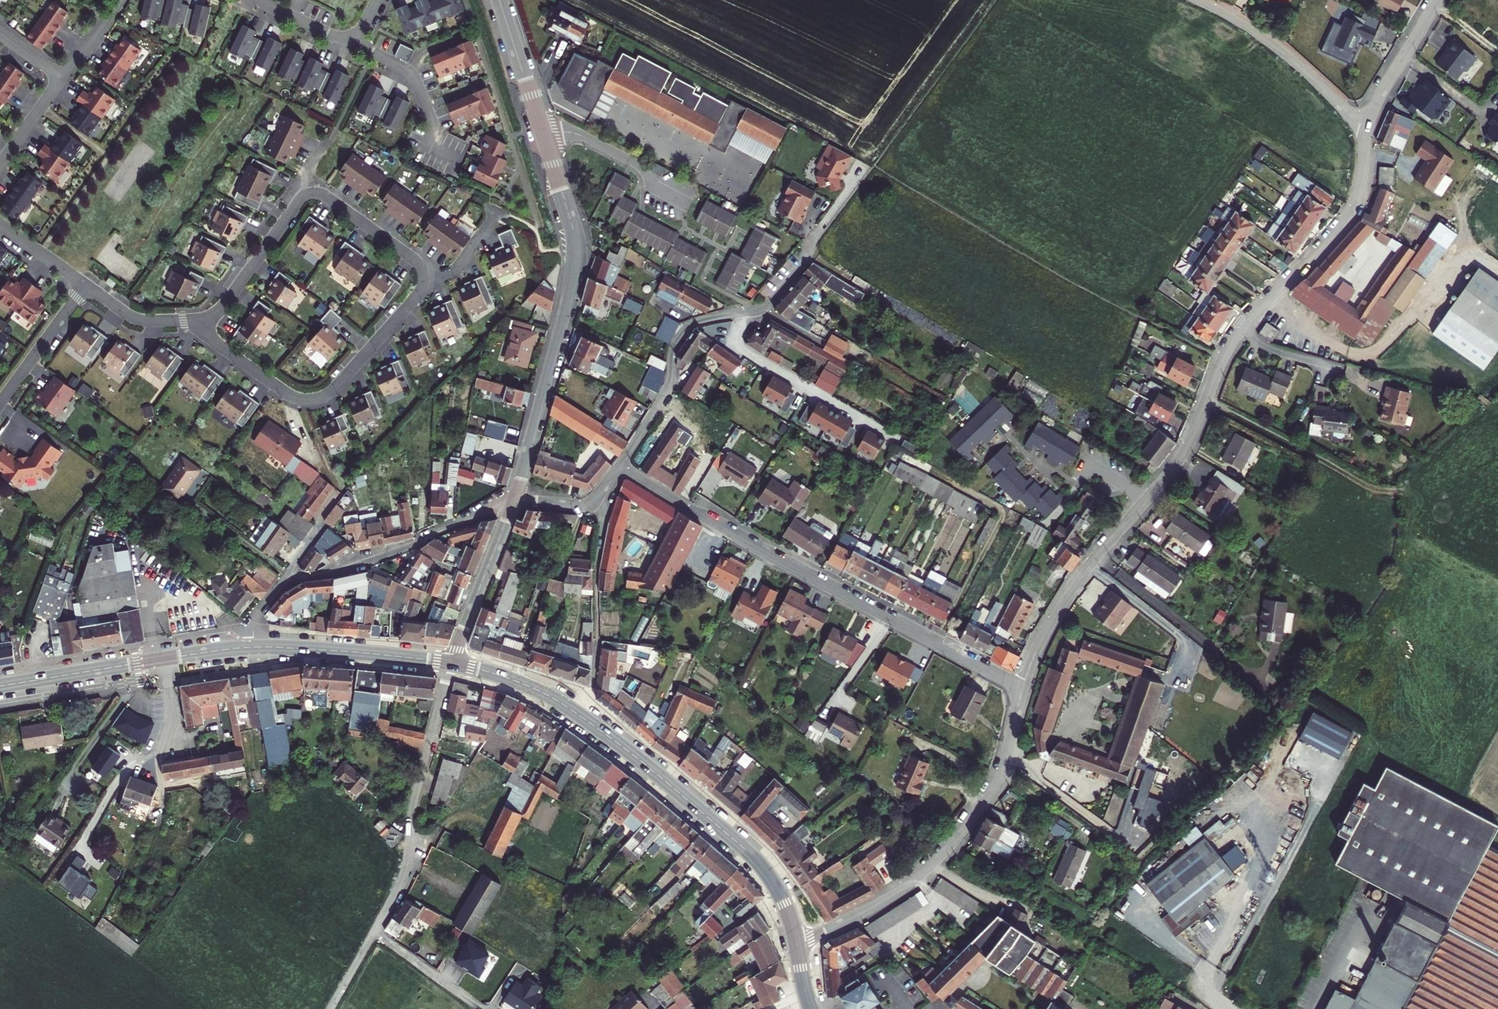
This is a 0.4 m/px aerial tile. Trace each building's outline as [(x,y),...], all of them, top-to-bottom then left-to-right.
[(23,34),(39,46),(43,40),(55,48),(63,36),(72,23),(61,15),(65,9),(52,0),(47,0),(23,34)] [(165,0),(147,0),(143,20),(157,23),(158,18),(164,19),(168,1),(165,0)] [(164,25),(177,28),(178,24),(186,26),(190,9),(191,6),(184,4),(185,0),(170,0),(164,25)] [(431,2),(431,0),(421,0),(415,3),(417,7),(411,10),(409,5),(396,11),(407,37),(419,32),(417,29),(427,25),(428,28),(438,23),(438,21),(454,14),(455,17),(466,12),(461,0),(436,0),(431,2)] [(1398,11),(1404,0),(1378,0),(1398,11)] [(544,21),(558,29),(568,11),(553,4),(544,21)] [(197,11),(190,9),(186,28),(193,29),(191,35),(205,38),(212,8),(198,5),(197,11)] [(569,12),(568,11),(558,29),(573,37),(583,19),(569,12)] [(1356,54),(1352,53),(1357,42),(1361,44),(1365,36),(1373,40),(1378,28),(1366,23),(1369,18),(1354,12),(1352,17),(1347,15),(1343,24),(1335,20),(1321,51),(1351,65),(1356,54)] [(259,29),(246,23),(233,50),(246,56),(248,52),(260,57),(257,62),(272,69),(285,41),(273,35),(270,42),(256,35),(259,29)] [(105,62),(97,74),(113,85),(139,49),(123,37),(114,49),(112,47),(108,54),(103,60),(105,62)] [(1462,71),(1472,58),(1448,40),(1441,49),(1444,51),(1440,56),(1439,55),(1432,65),(1451,79),(1457,71),(1458,71),(1462,71)] [(480,63),(472,42),(433,57),(441,78),(480,63)] [(303,78),(312,61),(306,58),(308,52),(295,46),(282,73),(294,79),(296,75),(303,78)] [(410,65),(416,53),(401,46),(395,58),(410,65)] [(572,100),(594,60),(568,46),(550,80),(553,88),(565,95),(566,92),(570,94),(567,100),(584,109),(585,107),(572,100)] [(612,65),(658,89),(668,69),(636,52),(634,57),(620,50),(612,65)] [(327,62),(314,56),(312,61),(303,78),(301,83),(314,89),(316,84),(328,90),(325,95),(340,102),(353,74),(341,68),(338,74),(324,68),(327,62)] [(612,65),(596,56),(594,60),(572,100),(585,107),(589,110),(601,87),(614,94),(719,151),(733,127),(771,147),(782,126),(728,96),(725,102),(715,120),(678,100),(658,89),(612,65)] [(0,65),(0,102),(10,109),(19,97),(28,84),(16,76),(20,70),(4,59),(0,65)] [(715,120),(725,102),(700,89),(698,93),(690,89),(693,85),(673,74),(665,89),(679,97),(678,100),(715,120)] [(1400,96),(1395,102),(1407,110),(1411,105),(1426,116),(1429,116),(1443,97),(1436,92),(1437,90),(1418,77),(1412,86),(1413,87),(1410,91),(1408,90),(1403,98),(1400,96)] [(82,90),(75,99),(80,102),(98,115),(101,117),(114,98),(97,86),(90,95),(82,90)] [(384,92),(372,86),(359,113),(371,119),(373,115),(385,121),(383,126),(397,133),(411,105),(399,99),(396,105),(381,98),(384,92)] [(589,110),(602,117),(614,94),(601,87),(589,110)] [(495,112),(487,90),(446,105),(454,127),(495,112)] [(77,109),(69,121),(85,133),(98,115),(80,102),(75,108),(77,109)] [(1374,140),(1398,151),(1401,145),(1408,129),(1411,122),(1410,122),(1404,119),(1387,111),(1374,140)] [(1497,120),(1494,117),(1488,125),(1492,128),(1487,133),(1484,134),(1485,141),(1488,141),(1496,147),(1497,145),(1497,146),(1497,120)] [(287,118),(269,155),(289,165),(293,158),(295,159),(297,154),(299,155),(306,141),(304,140),(306,136),(304,135),(307,127),(287,118)] [(52,140),(48,146),(66,160),(79,141),(63,129),(54,141),(52,140)] [(482,148),(488,153),(481,164),(475,178),(495,188),(506,161),(500,158),(506,145),(486,137),(482,148)] [(1411,178),(1430,191),(1441,174),(1451,160),(1422,140),(1413,153),(1424,160),(1411,178)] [(45,158),(38,167),(56,180),(69,161),(66,160),(48,146),(43,143),(37,152),(45,158)] [(852,157),(825,143),(812,166),(817,169),(814,175),(817,185),(825,183),(828,190),(838,187),(834,177),(836,173),(837,173),(838,173),(840,169),(845,171),(852,157)] [(355,155),(342,173),(348,178),(347,180),(351,182),(350,184),(363,194),(364,192),(368,195),(369,193),(376,198),(388,180),(355,155)] [(236,199),(259,210),(263,203),(261,201),(273,177),(275,178),(279,170),(255,159),(236,199)] [(662,170),(652,165),(650,169),(656,173),(659,175),(662,170)] [(1378,168),(1378,175),(1392,177),(1392,169),(1378,168)] [(1294,179),(1329,202),(1335,194),(1300,170),(1294,179)] [(0,207),(0,208),(14,218),(41,181),(26,171),(17,183),(16,182),(6,194),(8,196),(0,207)] [(627,182),(612,173),(601,192),(617,201),(608,217),(621,224),(618,230),(663,254),(661,258),(692,275),(703,255),(672,238),(674,235),(630,210),(633,204),(620,197),(627,182)] [(1441,174),(1430,191),(1436,195),(1447,178),(1441,174)] [(1377,183),(1391,184),(1392,177),(1378,175),(1377,183)] [(812,193),(790,180),(782,193),(784,194),(774,211),(796,224),(802,213),(799,211),(802,205),(804,206),(806,206),(812,194),(812,193)] [(396,185),(383,203),(390,208),(388,209),(392,212),(391,214),(404,223),(405,222),(409,224),(410,223),(417,227),(430,210),(396,185)] [(1361,211),(1358,220),(1371,227),(1376,230),(1382,218),(1380,218),(1388,189),(1375,185),(1367,213),(1361,211)] [(1321,217),(1330,205),(1304,188),(1299,195),(1296,193),(1293,198),(1321,217)] [(1313,228),(1321,217),(1293,198),(1290,203),(1292,204),(1288,211),(1313,228)] [(1248,234),(1256,221),(1224,199),(1215,212),(1229,221),(1248,234)] [(221,219),(218,226),(239,236),(247,219),(250,220),(253,213),(229,201),(226,208),(224,207),(219,218),(221,219)] [(732,218),(703,201),(691,221),(721,238),(732,218)] [(1305,240),(1313,228),(1288,211),(1280,222),(1305,240)] [(437,215),(424,233),(431,237),(429,239),(433,242),(432,244),(445,253),(446,251),(450,254),(451,252),(458,257),(471,240),(437,215)] [(307,217),(298,230),(304,235),(296,245),(304,251),(304,250),(318,260),(333,240),(319,230),(321,227),(307,217)] [(1349,230),(1360,239),(1371,227),(1358,220),(1349,230)] [(1410,255),(1403,265),(1424,279),(1456,234),(1435,220),(1413,250),(1412,253),(1414,254),(1413,257),(1410,255)] [(1239,245),(1248,234),(1229,221),(1225,225),(1221,232),(1239,245)] [(1297,251),(1305,240),(1280,222),(1272,233),(1297,251)] [(1217,230),(1221,232),(1225,225),(1222,223),(1217,230)] [(769,238),(749,227),(734,257),(726,253),(709,283),(729,294),(745,264),(751,268),(769,238)] [(1232,256),(1239,245),(1221,232),(1217,230),(1213,227),(1205,238),(1232,256)] [(504,249),(488,257),(498,278),(511,272),(512,275),(523,270),(512,246),(518,244),(512,229),(498,235),(504,249)] [(1303,302),(1354,337),(1355,335),(1403,265),(1410,255),(1413,257),(1414,254),(1412,253),(1413,250),(1380,232),(1378,231),(1373,240),(1395,252),(1354,312),(1342,305),(1332,297),(1316,286),(1360,239),(1349,230),(1317,268),(1314,267),(1304,279),(1302,278),(1286,291),(1299,300),(1300,304),(1303,302)] [(196,253),(193,260),(214,270),(222,253),(225,255),(228,247),(204,235),(201,242),(199,241),(194,252),(196,253)] [(1224,267),(1232,256),(1205,238),(1201,235),(1197,240),(1202,244),(1198,249),(1224,267)] [(340,276),(354,285),(368,265),(355,255),(357,252),(343,242),(333,256),(340,260),(332,271),(340,277),(340,276)] [(1216,279),(1224,267),(1198,249),(1193,245),(1185,257),(1191,261),(1216,279)] [(596,255),(587,276),(609,286),(611,282),(615,274),(621,256),(609,250),(604,259),(596,255)] [(615,274),(617,275),(628,253),(624,251),(621,256),(615,274)] [(857,300),(863,289),(811,259),(801,270),(821,281),(822,279),(857,300)] [(1209,289),(1216,279),(1191,261),(1184,273),(1190,277),(1206,289),(1208,290),(1209,289)] [(1355,335),(1368,344),(1394,306),(1402,310),(1424,279),(1403,265),(1355,335)] [(1449,308),(1497,343),(1497,282),(1478,268),(1449,308)] [(378,270),(363,291),(369,296),(367,297),(377,304),(386,292),(392,296),(402,284),(395,279),(393,281),(378,270)] [(817,285),(821,281),(801,270),(791,282),(806,294),(815,283),(817,285)] [(171,282),(168,289),(192,300),(200,284),(202,285),(206,277),(192,271),(189,277),(174,271),(169,281),(171,282)] [(288,280),(276,271),(271,278),(273,280),(263,294),(283,308),(293,293),(284,286),(288,280)] [(617,275),(615,274),(611,282),(625,288),(629,280),(617,275)] [(0,287),(0,298),(31,321),(44,303),(34,296),(40,288),(31,282),(22,275),(16,283),(7,277),(0,287)] [(459,288),(470,313),(477,309),(478,311),(489,307),(488,305),(495,302),(483,275),(475,278),(476,281),(459,288)] [(619,298),(622,300),(624,296),(620,295),(622,292),(609,286),(587,276),(586,279),(581,300),(586,302),(582,311),(592,316),(598,304),(602,292),(618,300),(619,298)] [(678,296),(706,311),(712,301),(665,276),(660,286),(661,287),(666,289),(661,297),(674,304),(678,296)] [(1158,289),(1171,296),(1176,288),(1163,280),(1158,289)] [(823,303),(806,294),(791,282),(788,286),(802,298),(801,300),(819,310),(823,303)] [(541,284),(529,298),(553,313),(556,293),(541,284)] [(801,300),(802,298),(788,286),(782,293),(797,304),(816,316),(819,310),(801,300)] [(657,294),(661,297),(666,289),(661,287),(657,294)] [(1200,302),(1225,318),(1234,306),(1215,292),(1209,289),(1208,290),(1206,289),(1198,300),(1200,302)] [(1332,297),(1342,305),(1347,298),(1337,290),(1332,297)] [(795,306),(797,304),(782,293),(773,303),(787,315),(795,319),(801,310),(795,306)] [(627,297),(624,307),(642,312),(644,301),(627,297)] [(446,305),(429,313),(440,337),(447,334),(448,336),(459,331),(458,329),(465,326),(453,299),(445,303),(446,305)] [(252,308),(244,320),(263,333),(272,321),(263,315),(267,309),(255,300),(250,307),(252,308)] [(1217,329),(1225,318),(1200,302),(1192,313),(1217,329)] [(323,325),(306,344),(314,351),(314,350),(327,361),(343,342),(330,331),(340,319),(329,309),(318,321),(323,325)] [(795,319),(809,327),(815,318),(801,310),(795,319)] [(1209,341),(1217,329),(1192,313),(1182,328),(1187,332),(1190,328),(1209,341)] [(1138,346),(1150,316),(1145,314),(1144,317),(1133,344),(1138,346)] [(659,337),(670,343),(675,333),(681,321),(666,315),(660,326),(663,327),(659,337)] [(765,350),(777,331),(783,322),(770,315),(761,329),(754,324),(745,338),(765,350)] [(809,327),(822,335),(828,327),(820,323),(821,321),(815,318),(809,327)] [(234,329),(229,336),(242,345),(246,339),(255,345),(263,333),(244,320),(236,331),(234,329)] [(83,322),(69,341),(75,346),(74,348),(83,355),(84,353),(90,358),(107,336),(100,331),(98,333),(83,322)] [(517,331),(511,352),(530,357),(533,346),(535,346),(538,337),(534,336),(536,328),(515,322),(512,330),(517,331)] [(830,360),(835,351),(827,347),(818,341),(783,322),(777,331),(830,360)] [(1265,323),(1261,329),(1274,337),(1278,330),(1265,323)] [(419,335),(403,342),(413,364),(429,357),(424,346),(431,343),(425,329),(417,333),(419,335)] [(698,349),(705,354),(712,344),(704,338),(705,336),(694,329),(686,342),(698,349)] [(1271,343),(1274,337),(1261,329),(1257,335),(1271,343)] [(832,338),(841,344),(845,337),(837,332),(832,338)] [(608,367),(611,368),(615,362),(606,358),(611,349),(583,336),(576,351),(608,367)] [(132,350),(118,338),(103,357),(109,362),(108,364),(117,371),(119,369),(125,374),(141,352),(134,347),(132,350)] [(836,352),(841,344),(832,338),(827,347),(836,352)] [(162,341),(148,360),(154,365),(152,367),(162,374),(163,372),(169,377),(185,355),(179,350),(177,353),(162,341)] [(682,374),(698,349),(686,342),(676,357),(679,360),(675,369),(682,374)] [(741,362),(712,344),(705,354),(720,364),(717,368),(731,377),(741,362)] [(774,346),(769,353),(781,360),(785,353),(774,346)] [(1192,374),(1197,365),(1170,349),(1167,355),(1163,353),(1161,358),(1162,359),(1192,374)] [(605,374),(608,367),(576,351),(569,364),(586,372),(589,367),(605,374)] [(852,360),(835,351),(830,360),(828,363),(845,373),(852,360)] [(511,352),(508,361),(527,367),(530,357),(511,352)] [(196,359),(181,379),(194,389),(194,390),(201,396),(202,395),(208,400),(225,377),(212,367),(210,370),(196,359)] [(392,366),(375,373),(385,395),(392,392),(393,394),(404,389),(403,387),(410,384),(399,359),(391,363),(392,366)] [(657,359),(654,365),(667,370),(668,364),(657,359)] [(1188,382),(1192,374),(1162,359),(1158,366),(1171,371),(1170,373),(1188,382)] [(1141,370),(1152,375),(1156,368),(1145,362),(1141,370)] [(651,363),(641,383),(657,391),(664,379),(666,376),(667,373),(667,370),(654,365),(651,363)] [(1240,384),(1266,398),(1272,388),(1285,396),(1295,376),(1281,369),(1276,377),(1251,364),(1240,384)] [(826,365),(817,380),(834,389),(843,375),(826,365)] [(956,391),(969,369),(962,366),(950,387),(956,391)] [(700,389),(709,376),(696,368),(688,380),(700,389)] [(773,372),(762,391),(781,402),(789,388),(792,382),(773,372)] [(1018,372),(1008,385),(1014,389),(1023,377),(1018,372)] [(66,399),(75,387),(74,387),(55,373),(44,390),(40,388),(34,397),(55,412),(65,398),(66,399)] [(477,388),(484,389),(507,396),(505,402),(524,408),(529,393),(479,378),(477,388)] [(1174,410),(1179,400),(1161,391),(1164,385),(1152,378),(1149,384),(1146,382),(1144,386),(1134,381),(1131,387),(1174,410)] [(692,400),(700,389),(688,380),(679,393),(692,400)] [(638,390),(653,398),(657,391),(641,383),(638,390)] [(1387,403),(1383,417),(1406,423),(1410,412),(1407,411),(1412,390),(1389,384),(1384,403),(1387,403)] [(232,385),(217,405),(230,415),(229,416),(237,422),(238,421),(244,425),(261,403),(248,392),(246,395),(232,385)] [(1170,418),(1174,410),(1131,387),(1129,392),(1146,402),(1145,404),(1170,418)] [(611,398),(603,415),(624,425),(628,417),(628,415),(631,408),(636,400),(611,388),(607,397),(611,398)] [(789,388),(781,402),(788,405),(796,391),(789,388)] [(364,395),(349,402),(359,424),(375,416),(370,406),(378,403),(371,389),(363,392),(364,395)] [(551,412),(591,438),(600,423),(556,395),(551,412)] [(1001,395),(951,437),(968,458),(1018,415),(1001,395)] [(810,413),(808,416),(825,425),(836,407),(819,397),(816,402),(810,413)] [(695,403),(703,407),(705,404),(698,399),(695,403)] [(809,399),(803,409),(810,413),(816,402),(809,399)] [(1327,430),(1347,431),(1348,410),(1331,409),(1332,405),(1317,404),(1316,422),(1315,422),(1314,433),(1327,434),(1327,430)] [(853,417),(836,407),(825,425),(843,435),(844,433),(851,422),(853,417)] [(331,447),(347,439),(342,429),(349,426),(342,412),(335,416),(336,418),(320,426),(331,447)] [(1143,420),(1150,425),(1153,421),(1146,416),(1143,420)] [(674,419),(648,457),(657,463),(673,442),(676,443),(679,439),(692,447),(695,444),(699,436),(674,419)] [(1170,419),(1166,427),(1177,433),(1181,425),(1170,419)] [(295,457),(303,446),(270,421),(258,437),(291,462),(285,469),(294,476),(296,472),(313,484),(320,476),(295,457)] [(492,421),(488,437),(507,442),(511,426),(492,421)] [(1069,461),(1074,463),(1084,446),(1041,421),(1028,444),(1037,449),(1040,443),(1051,450),(1049,456),(1065,466),(1069,461)] [(1163,467),(1179,441),(1153,421),(1150,425),(1158,432),(1146,448),(1145,446),(1141,451),(1145,454),(1140,461),(1150,469),(1156,461),(1163,467)] [(851,422),(844,433),(851,436),(857,426),(851,422)] [(591,438),(618,456),(628,440),(600,423),(591,438)] [(871,427),(861,445),(878,455),(888,436),(871,427)] [(470,433),(465,450),(469,452),(474,434),(470,433)] [(474,434),(469,452),(474,453),(480,436),(474,434)] [(540,451),(545,453),(549,437),(544,435),(540,451)] [(61,448),(43,436),(34,450),(35,450),(32,456),(29,456),(18,458),(14,459),(13,458),(15,455),(3,447),(0,451),(0,467),(4,470),(2,474),(18,485),(25,476),(26,477),(37,474),(37,473),(42,472),(48,477),(55,468),(50,464),(55,457),(61,448)] [(705,451),(708,453),(712,445),(710,444),(699,436),(695,444),(705,451)] [(909,436),(905,443),(918,450),(922,444),(909,436)] [(1223,462),(1244,473),(1258,447),(1238,436),(1234,443),(1236,445),(1233,450),(1230,449),(1223,462)] [(1011,439),(990,457),(1002,469),(997,473),(1019,498),(1024,494),(1034,506),(1039,501),(1050,513),(1070,495),(1064,488),(1058,493),(1047,480),(1042,484),(1032,472),(1026,477),(1018,468),(1023,463),(1017,456),(1012,451),(1017,447),(1011,439)] [(733,473),(746,481),(758,464),(748,458),(730,446),(718,464),(725,469),(724,471),(731,476),(733,473)] [(433,510),(433,511),(450,512),(452,484),(458,485),(461,473),(465,450),(455,449),(450,484),(442,483),(443,461),(436,460),(434,500),(431,500),(431,510),(433,510)] [(684,481),(701,457),(690,450),(677,470),(673,467),(669,471),(684,481)] [(593,485),(613,462),(602,453),(584,474),(583,476),(580,487),(576,496),(581,496),(585,494),(589,491),(593,485)] [(479,454),(475,467),(486,470),(484,477),(499,482),(499,479),(511,483),(516,465),(479,454)] [(534,473),(569,484),(573,473),(575,465),(539,454),(534,473)] [(187,455),(163,488),(180,500),(204,468),(187,455)] [(895,469),(909,477),(916,464),(902,456),(895,469)] [(679,489),(684,481),(669,471),(660,465),(657,463),(648,457),(642,465),(679,489)] [(909,477),(922,484),(930,471),(916,464),(909,477)] [(789,482),(773,471),(758,493),(769,500),(772,496),(786,505),(791,498),(799,504),(813,484),(795,472),(789,482)] [(922,484),(936,492),(944,479),(930,471),(922,484)] [(569,484),(580,487),(583,476),(573,473),(569,484)] [(627,476),(618,503),(630,507),(634,509),(635,507),(638,508),(639,506),(675,522),(647,576),(624,573),(617,572),(615,585),(668,591),(677,574),(704,523),(684,509),(627,476)] [(314,494),(301,511),(312,519),(335,488),(322,478),(311,492),(314,494)] [(936,492),(948,499),(955,485),(944,479),(936,492)] [(1192,501),(1212,515),(1224,498),(1230,502),(1235,494),(1214,479),(1203,494),(1199,492),(1192,501)] [(948,499),(958,505),(957,507),(963,510),(971,494),(966,491),(955,485),(948,499)] [(1071,544),(1074,546),(1076,544),(1078,545),(1085,536),(1078,532),(1100,500),(1103,503),(1108,496),(1092,486),(1087,493),(1091,496),(1070,526),(1063,521),(1057,531),(1072,541),(1071,544)] [(422,489),(421,510),(428,511),(429,490),(422,489)] [(349,490),(337,504),(340,507),(343,503),(346,506),(355,495),(349,490)] [(963,510),(978,518),(987,503),(971,494),(963,510)] [(394,514),(384,516),(389,542),(416,536),(410,497),(401,498),(403,513),(404,524),(396,526),(394,514)] [(630,507),(618,503),(615,511),(627,515),(630,507)] [(337,504),(325,520),(332,526),(345,511),(340,507),(337,504)] [(295,507),(283,523),(294,530),(305,539),(317,523),(312,519),(301,511),(295,507)] [(830,533),(795,510),(784,528),(819,551),(830,533)] [(566,513),(532,511),(527,523),(521,520),(516,531),(533,539),(538,528),(554,529),(554,522),(566,522),(566,513)] [(627,515),(615,511),(613,519),(611,519),(602,567),(602,589),(612,589),(614,572),(615,572),(616,564),(624,526),(627,515)] [(403,513),(394,514),(396,526),(404,524),(403,513)] [(579,514),(566,513),(566,522),(576,523),(579,514)] [(978,537),(985,540),(998,516),(992,513),(978,537)] [(270,514),(265,521),(271,526),(276,518),(270,514)] [(358,545),(359,549),(373,546),(370,530),(366,531),(364,525),(363,520),(360,521),(359,514),(345,516),(348,532),(355,531),(358,545)] [(1021,524),(1034,532),(1039,521),(1026,514),(1021,524)] [(1164,530),(1196,554),(1208,538),(1176,514),(1164,530)] [(381,522),(364,525),(366,531),(370,530),(373,546),(389,542),(384,516),(380,516),(381,522)] [(260,541),(259,542),(276,554),(284,544),(285,545),(291,537),(290,536),(294,530),(283,523),(281,522),(276,518),(271,526),(265,521),(254,536),(260,541)] [(483,520),(481,525),(479,530),(492,535),(499,519),(483,520)] [(1041,546),(1051,528),(1039,521),(1034,532),(1030,539),(1041,546)] [(481,525),(474,526),(475,534),(472,535),(472,538),(472,540),(469,547),(485,553),(492,535),(479,530),(481,525)] [(451,533),(453,538),(455,544),(472,540),(472,538),(472,535),(475,534),(474,526),(451,533)] [(828,556),(843,565),(853,547),(854,545),(859,535),(845,527),(836,541),(828,556)] [(329,528),(316,547),(327,555),(329,551),(335,560),(355,547),(329,528)] [(290,541),(300,548),(306,541),(307,540),(305,539),(294,530),(290,536),(291,537),(292,538),(290,541)] [(445,542),(444,542),(435,558),(444,562),(452,547),(454,544),(455,544),(453,538),(451,533),(449,533),(450,536),(445,542)] [(843,565),(856,571),(873,541),(860,534),(859,535),(854,545),(853,547),(843,565)] [(856,571),(870,578),(880,559),(884,552),(877,548),(882,538),(876,535),(873,541),(856,571)] [(1052,552),(1073,569),(1083,555),(1085,553),(1074,546),(1071,544),(1062,538),(1054,549),(1052,552)] [(438,539),(420,550),(435,558),(444,542),(438,539)] [(115,546),(121,576),(135,573),(130,543),(115,546)] [(88,584),(88,585),(95,583),(136,575),(135,573),(121,576),(115,546),(98,549),(88,584)] [(315,547),(298,570),(308,573),(311,569),(314,571),(316,570),(327,555),(316,547),(315,547)] [(476,574),(485,553),(469,547),(468,548),(466,553),(462,551),(460,551),(457,556),(463,559),(459,568),(473,573),(476,574)] [(883,585),(898,593),(907,575),(908,574),(901,570),(907,559),(910,553),(902,549),(900,554),(883,585)] [(1164,598),(1168,593),(1178,580),(1136,549),(1126,562),(1138,571),(1135,576),(1164,598)] [(418,551),(410,563),(419,570),(418,571),(420,572),(422,570),(424,572),(430,568),(434,562),(427,558),(418,551)] [(870,578),(883,585),(900,554),(894,552),(887,563),(880,559),(870,578)] [(744,563),(726,554),(716,573),(712,581),(713,584),(718,587),(721,586),(722,584),(737,592),(741,586),(752,565),(745,561),(744,563)] [(583,555),(573,555),(572,559),(571,575),(585,576),(595,576),(594,559),(583,559),(583,555)] [(525,567),(504,558),(500,569),(509,571),(522,574),(525,567)] [(901,570),(908,574),(914,563),(907,559),(901,570)] [(214,590),(208,591),(224,603),(225,603),(233,609),(241,615),(256,596),(261,601),(269,591),(281,574),(265,563),(252,580),(247,576),(233,592),(229,588),(225,589),(224,581),(213,582),(214,590)] [(410,563),(399,578),(410,586),(422,591),(424,586),(425,583),(419,580),(423,574),(420,573),(420,572),(418,571),(419,570),(410,563)] [(624,573),(625,566),(616,564),(615,572),(617,572),(624,573)] [(913,601),(929,610),(946,577),(948,575),(932,566),(923,583),(913,601)] [(453,583),(454,584),(467,589),(472,576),(458,571),(453,583)] [(525,575),(522,574),(509,571),(494,612),(498,613),(508,617),(512,618),(525,575)] [(359,587),(357,600),(368,600),(368,589),(367,572),(335,579),(334,593),(342,591),(344,597),(345,597),(347,590),(359,587)] [(369,572),(367,572),(368,589),(371,591),(373,587),(380,590),(377,596),(384,599),(392,581),(369,572)] [(428,588),(424,586),(422,591),(427,593),(438,598),(442,588),(448,591),(454,577),(447,574),(446,577),(435,572),(428,588)] [(127,643),(147,639),(136,575),(95,583),(100,614),(101,614),(105,634),(102,635),(104,645),(106,645),(127,641),(127,643)] [(585,576),(571,575),(566,583),(567,592),(573,592),(595,594),(595,589),(585,588),(585,576)] [(898,593),(913,601),(923,583),(907,575),(898,593)] [(595,589),(595,576),(585,576),(585,588),(595,589)] [(50,618),(57,655),(87,650),(87,648),(83,625),(84,625),(82,617),(60,621),(73,580),(60,577),(57,586),(44,582),(35,613),(50,618)] [(403,622),(400,640),(425,643),(429,617),(430,614),(433,608),(422,603),(427,593),(422,591),(410,586),(399,578),(396,577),(380,609),(392,612),(405,615),(403,620),(403,621),(403,622)] [(929,610),(944,618),(962,585),(946,577),(929,610)] [(324,594),(334,593),(335,579),(304,584),(310,593),(311,595),(311,605),(324,604),(324,594)] [(547,595),(559,597),(567,597),(567,592),(566,583),(558,584),(553,582),(551,582),(547,595)] [(95,615),(100,614),(95,583),(88,585),(88,589),(91,588),(95,615)] [(294,604),(310,593),(304,584),(285,596),(294,604)] [(455,587),(449,602),(461,607),(467,589),(454,584),(453,587),(455,587)] [(782,591),(768,584),(762,597),(749,591),(737,614),(747,619),(750,614),(765,622),(782,591)] [(812,597),(795,588),(783,611),(799,618),(793,629),(808,636),(814,625),(810,624),(812,620),(826,628),(833,614),(809,602),(812,597)] [(1023,634),(1043,595),(1032,589),(1022,608),(1020,609),(1016,618),(1005,612),(1000,623),(998,625),(996,629),(1013,637),(1016,631),(1023,634)] [(1100,600),(1111,607),(1118,597),(1107,589),(1100,600)] [(288,610),(294,604),(285,596),(284,596),(270,612),(279,619),(282,616),(286,618),(290,612),(288,610)] [(357,600),(356,607),(367,608),(368,602),(368,600),(357,600)] [(436,601),(433,607),(444,612),(446,612),(448,606),(436,601)] [(1259,601),(1252,641),(1275,645),(1281,604),(1259,601)] [(330,622),(329,634),(347,635),(348,622),(342,621),(343,604),(333,603),(332,611),(332,620),(331,622),(330,622)] [(973,643),(985,650),(991,638),(996,629),(998,625),(991,621),(999,606),(995,604),(990,613),(973,643)] [(461,613),(448,606),(446,612),(459,618),(461,613)] [(350,622),(348,622),(347,635),(360,636),(360,625),(365,625),(367,608),(356,607),(355,623),(350,622)] [(376,608),(367,608),(365,625),(360,625),(360,636),(360,639),(380,639),(381,627),(375,626),(377,610),(379,610),(379,609),(376,609),(376,608)] [(494,625),(498,613),(494,612),(484,608),(479,620),(489,623),(494,625)] [(961,637),(973,643),(990,613),(982,608),(980,612),(975,609),(961,637)] [(102,635),(105,634),(101,614),(100,614),(95,615),(95,616),(96,616),(97,622),(84,625),(83,625),(87,648),(104,645),(102,635)] [(430,614),(429,617),(425,643),(438,645),(440,624),(441,620),(433,618),(434,616),(430,614)] [(573,643),(580,621),(569,617),(561,639),(573,643)] [(319,626),(319,633),(329,634),(330,622),(331,622),(332,620),(320,619),(319,626)] [(479,620),(477,626),(486,629),(489,623),(479,620)] [(515,622),(511,632),(522,636),(525,625),(515,622)] [(452,626),(440,624),(438,645),(449,646),(457,624),(453,623),(452,626)] [(488,640),(494,625),(489,623),(486,629),(477,626),(471,642),(471,644),(471,646),(471,648),(476,650),(484,653),(488,640)] [(536,643),(535,648),(528,667),(550,674),(555,657),(543,653),(545,646),(542,645),(548,628),(537,624),(532,642),(536,643)] [(863,639),(837,626),(826,648),(851,661),(850,663),(856,666),(871,645),(862,640),(863,639)] [(16,629),(12,641),(13,648),(15,647),(21,646),(26,632),(16,629)] [(509,631),(507,637),(500,658),(528,667),(535,648),(519,643),(522,636),(511,632),(509,631)] [(1051,758),(1128,785),(1166,673),(1158,670),(1159,668),(1147,664),(1150,656),(1134,649),(1135,646),(1088,632),(1080,657),(1139,678),(1110,761),(1056,744),(1051,758)] [(495,637),(494,642),(489,655),(500,658),(507,637),(500,634),(499,638),(495,637)] [(985,650),(991,653),(997,642),(991,638),(985,650)] [(1001,638),(993,654),(1011,664),(1019,661),(1024,654),(1003,642),(1004,640),(1001,638)] [(583,667),(581,666),(576,682),(592,687),(594,640),(585,639),(584,655),(583,655),(583,667)] [(494,642),(488,640),(484,653),(489,655),(494,642)] [(18,662),(15,647),(13,648),(12,641),(0,643),(0,665),(18,662)] [(626,644),(605,641),(604,650),(603,649),(600,674),(612,675),(617,676),(619,660),(628,661),(629,657),(633,657),(633,653),(625,652),(626,644)] [(24,661),(21,646),(15,647),(18,662),(24,661)] [(556,655),(555,657),(550,674),(576,682),(581,666),(580,666),(575,664),(575,660),(560,654),(562,648),(559,647),(557,651),(556,655)] [(891,648),(880,669),(893,677),(894,679),(899,682),(902,682),(907,684),(919,663),(908,657),(907,659),(902,656),(902,654),(891,648)] [(1034,728),(1038,744),(1045,743),(1053,729),(1077,655),(1063,650),(1055,671),(1050,670),(1035,713),(1039,715),(1034,728)] [(992,655),(1015,668),(1019,661),(1011,664),(993,654),(992,655)] [(302,661),(265,667),(270,690),(301,685),(299,674),(302,661)] [(347,695),(350,664),(303,661),(302,661),(299,674),(301,685),(302,689),(309,689),(311,690),(311,683),(324,684),(323,691),(323,694),(331,694),(347,695)] [(354,664),(345,725),(371,730),(373,714),(386,716),(389,688),(393,689),(396,669),(354,664)] [(265,667),(247,670),(253,699),(265,761),(281,758),(276,729),(281,729),(279,721),(275,722),(272,722),(267,693),(269,692),(270,692),(270,690),(265,667)] [(434,672),(396,669),(393,689),(432,692),(434,672)] [(247,670),(224,674),(228,691),(239,689),(244,702),(253,699),(247,670)] [(222,698),(229,733),(236,732),(228,691),(224,674),(212,676),(214,690),(212,690),(214,699),(222,698)] [(612,680),(612,675),(600,674),(599,689),(610,692),(611,688),(620,689),(621,681),(612,680)] [(201,714),(217,712),(214,699),(212,690),(214,690),(212,676),(195,679),(201,714)] [(697,692),(701,684),(687,678),(683,685),(697,692)] [(199,715),(201,714),(195,679),(176,682),(183,724),(200,721),(199,715)] [(311,683),(311,690),(309,689),(309,700),(315,701),(315,703),(323,704),(323,694),(323,691),(324,684),(311,683)] [(455,683),(453,695),(452,696),(451,704),(449,712),(464,714),(465,715),(478,717),(481,708),(467,705),(468,698),(471,687),(455,683)] [(270,692),(269,692),(270,696),(301,691),(302,689),(301,685),(270,690),(270,692)] [(683,685),(668,720),(667,722),(670,725),(655,745),(676,760),(683,749),(678,745),(680,741),(673,737),(682,725),(679,723),(688,703),(712,713),(717,700),(697,692),(683,685)] [(989,695),(970,685),(955,713),(974,724),(989,695)] [(615,696),(620,689),(611,688),(610,692),(599,689),(598,699),(620,715),(627,705),(615,696)] [(641,690),(636,701),(634,707),(637,708),(640,703),(642,703),(647,693),(641,690)] [(418,695),(417,711),(426,712),(431,696),(418,695)] [(521,701),(508,695),(499,713),(505,717),(500,725),(505,727),(521,701)] [(633,698),(627,705),(632,709),(634,707),(636,701),(633,698)] [(531,707),(521,701),(505,727),(516,734),(523,722),(527,724),(529,720),(525,718),(531,707)] [(141,714),(127,704),(115,721),(130,732),(151,740),(158,720),(141,714)] [(646,720),(632,709),(627,705),(620,715),(637,730),(646,720)] [(549,717),(531,707),(525,718),(529,720),(535,724),(530,733),(534,736),(533,738),(535,739),(536,737),(537,737),(540,732),(549,717)] [(481,708),(478,717),(477,723),(489,725),(492,711),(481,708)] [(858,718),(844,709),(842,712),(856,721),(858,718)] [(854,746),(868,725),(858,718),(856,721),(842,712),(832,727),(846,736),(844,739),(854,746)] [(1310,713),(1296,742),(1336,762),(1351,734),(1310,713)] [(385,722),(386,716),(373,714),(371,730),(383,732),(385,722)] [(478,717),(465,715),(464,714),(459,738),(486,742),(489,725),(477,723),(478,717)] [(820,740),(833,720),(824,714),(810,734),(820,740)] [(418,716),(416,727),(422,728),(425,718),(418,716)] [(802,716),(796,724),(805,730),(811,722),(802,716)] [(567,729),(549,717),(540,732),(553,741),(549,750),(554,754),(567,729)] [(657,729),(646,720),(637,730),(655,745),(670,725),(667,722),(668,720),(665,717),(657,729)] [(43,722),(21,726),(24,748),(63,742),(60,722),(44,725),(43,722)] [(385,722),(383,732),(420,738),(422,728),(416,727),(385,722)] [(285,751),(281,729),(276,729),(281,758),(290,756),(289,750),(287,751),(285,751)] [(591,745),(567,729),(554,754),(569,764),(559,783),(543,774),(539,782),(537,786),(543,790),(557,799),(557,798),(567,781),(580,759),(591,745)] [(233,749),(206,754),(208,768),(210,776),(244,770),(242,762),(236,732),(229,733),(233,749)] [(701,737),(700,738),(698,741),(690,754),(683,765),(682,766),(697,779),(698,778),(711,761),(710,759),(715,751),(707,746),(702,754),(700,752),(708,742),(701,737)] [(1038,744),(1040,753),(1047,752),(1045,743),(1038,744)] [(109,744),(94,766),(105,774),(121,753),(109,744)] [(614,762),(591,745),(580,759),(567,781),(572,785),(584,765),(603,779),(614,762)] [(720,745),(715,751),(710,759),(711,761),(698,778),(713,791),(726,775),(716,767),(727,750),(720,745)] [(690,754),(683,749),(676,760),(683,765),(690,754)] [(747,767),(753,757),(744,751),(738,761),(747,767)] [(523,759),(512,753),(504,766),(514,772),(515,773),(523,759)] [(931,761),(912,753),(899,784),(921,794),(927,782),(923,780),(931,761)] [(158,764),(160,778),(208,768),(206,754),(158,764)] [(341,759),(332,771),(343,778),(340,782),(351,790),(349,793),(352,795),(366,776),(352,766),(352,767),(341,759)] [(615,763),(614,762),(603,779),(597,788),(607,794),(615,784),(622,790),(632,777),(615,763)] [(730,771),(726,775),(713,791),(738,812),(747,803),(746,802),(750,798),(739,788),(735,792),(733,791),(745,776),(744,775),(735,767),(731,772),(730,771)] [(465,777),(453,769),(429,807),(442,815),(465,777)] [(1407,904),(1356,1000),(1338,990),(1327,1008),(1497,1008),(1497,852),(1488,846),(1497,829),(1386,771),(1375,792),(1364,786),(1338,836),(1349,841),(1337,865),(1407,904)] [(522,777),(515,773),(514,772),(506,787),(515,791),(522,777)] [(143,814),(154,784),(126,773),(115,803),(143,814)] [(533,784),(522,777),(515,791),(506,808),(522,815),(537,786),(533,784)] [(649,791),(632,777),(622,790),(624,791),(615,804),(618,806),(610,816),(600,829),(611,838),(625,821),(632,812),(623,804),(629,796),(638,804),(649,791)] [(810,807),(776,778),(763,793),(751,807),(743,817),(758,830),(771,844),(780,834),(786,827),(766,810),(776,797),(802,819),(812,809),(810,807)] [(543,790),(537,786),(522,815),(523,816),(529,819),(543,790)] [(746,802),(747,803),(738,812),(743,817),(751,807),(763,793),(757,789),(750,798),(746,802)] [(663,802),(649,791),(638,804),(632,812),(625,821),(637,832),(644,825),(663,802)] [(600,809),(610,816),(618,806),(615,804),(603,795),(598,803),(602,805),(600,809)] [(679,815),(663,802),(644,825),(651,831),(641,842),(647,847),(665,828),(666,829),(679,815)] [(522,815),(506,808),(484,851),(502,859),(523,816),(522,815)] [(1011,817),(996,808),(994,810),(984,828),(999,837),(1015,846),(1019,839),(1004,831),(1011,817)] [(820,817),(816,813),(806,822),(810,826),(820,817)] [(35,831),(57,847),(71,829),(64,824),(62,825),(47,814),(35,831)] [(421,815),(420,824),(431,830),(436,824),(421,815)] [(702,834),(679,815),(666,829),(656,840),(661,845),(672,834),(688,848),(702,834)] [(387,822),(382,828),(392,838),(397,833),(387,822)] [(996,842),(999,837),(984,828),(977,841),(1000,853),(1004,848),(996,842)] [(803,842),(794,832),(786,839),(788,840),(777,849),(790,865),(807,853),(800,844),(803,842)] [(713,844),(702,834),(688,848),(685,852),(677,860),(671,867),(679,874),(684,869),(681,867),(694,853),(700,858),(713,844)] [(786,839),(780,834),(771,844),(777,849),(788,840),(786,839)] [(1171,920),(1163,928),(1180,944),(1202,922),(1204,924),(1214,915),(1204,905),(1233,876),(1197,841),(1144,894),(1171,920)] [(725,853),(713,844),(700,858),(683,877),(678,882),(683,886),(697,871),(703,876),(711,868),(725,853)] [(1086,851),(1071,844),(1055,879),(1070,886),(1086,851)] [(814,847),(807,853),(790,865),(804,884),(820,872),(821,871),(812,860),(820,855),(814,847)] [(674,857),(677,860),(685,852),(681,848),(674,857)] [(620,860),(624,855),(620,852),(616,856),(620,860)] [(733,860),(725,853),(711,868),(703,876),(708,882),(713,877),(721,885),(724,881),(719,876),(733,860)] [(965,861),(979,869),(984,862),(970,854),(965,861)] [(77,871),(84,861),(76,855),(60,878),(63,880),(60,884),(80,898),(87,889),(85,887),(89,881),(77,871)] [(840,898),(839,896),(832,901),(839,913),(885,885),(867,855),(855,862),(867,882),(840,898)] [(841,858),(821,871),(820,872),(824,877),(845,863),(841,858)] [(740,866),(733,860),(719,876),(724,881),(725,882),(727,880),(740,866)] [(468,866),(464,871),(479,881),(483,874),(468,866)] [(764,891),(740,866),(727,880),(736,890),(735,891),(739,895),(744,901),(737,906),(743,913),(754,904),(764,896),(764,891)] [(830,887),(824,877),(820,872),(804,884),(808,890),(819,882),(824,890),(830,887)] [(501,886),(483,874),(479,881),(454,923),(453,925),(462,931),(470,936),(501,886)] [(979,900),(940,876),(933,888),(971,912),(979,900)] [(712,914),(719,908),(735,891),(736,890),(727,880),(725,882),(724,881),(721,885),(700,906),(706,911),(700,918),(696,921),(711,937),(724,927),(712,914)] [(832,885),(830,887),(824,890),(819,882),(808,890),(828,921),(839,913),(832,901),(839,896),(832,885)] [(929,901),(922,890),(866,924),(873,936),(929,901)] [(412,905),(405,901),(385,932),(396,939),(404,928),(409,930),(419,914),(427,919),(430,914),(433,915),(434,913),(418,904),(416,907),(412,905)] [(1028,911),(1016,905),(1009,919),(1023,929),(1027,921),(1024,920),(1028,911)] [(771,929),(759,911),(721,938),(731,952),(727,955),(729,958),(735,954),(767,932),(771,929)] [(1023,929),(1009,919),(999,913),(940,971),(934,965),(925,975),(918,982),(933,1000),(941,994),(945,998),(952,1005),(954,1007),(957,1008),(986,1008),(963,995),(959,999),(952,992),(951,991),(988,955),(1052,997),(1055,999),(1056,999),(1077,965),(1023,929)] [(439,918),(453,925),(454,923),(441,916),(439,918)] [(878,943),(859,926),(835,938),(842,951),(857,943),(859,946),(862,945),(865,948),(861,950),(864,956),(870,953),(867,950),(879,944),(878,943)] [(468,940),(470,936),(462,931),(460,935),(463,936),(468,940)] [(780,959),(767,932),(735,954),(737,958),(740,956),(741,959),(754,951),(758,959),(749,965),(751,968),(755,966),(756,967),(761,964),(763,969),(780,959)] [(690,947),(693,951),(709,939),(706,935),(696,943),(690,947)] [(832,940),(831,938),(824,944),(825,968),(839,967),(838,947),(832,940)] [(881,941),(878,943),(879,944),(867,950),(870,953),(881,962),(894,954),(881,941)] [(478,975),(489,955),(465,942),(455,962),(478,975)] [(789,978),(780,959),(763,969),(749,978),(756,989),(760,986),(763,991),(775,984),(789,978)] [(840,979),(839,967),(825,968),(827,995),(829,995),(841,995),(847,991),(847,983),(864,973),(871,969),(867,962),(840,979)] [(684,990),(671,969),(659,978),(665,988),(672,998),(684,990)] [(749,978),(745,972),(727,983),(730,989),(749,978)] [(850,1008),(867,1008),(877,1003),(881,1000),(864,973),(847,983),(847,991),(841,995),(845,1000),(850,1008)] [(517,982),(504,1002),(516,1008),(535,1008),(542,998),(517,982)] [(775,984),(763,991),(764,994),(776,988),(775,984)] [(665,988),(654,996),(664,1008),(665,1008),(673,1001),(672,998),(665,988)] [(776,988),(764,994),(765,995),(760,997),(758,999),(759,1001),(754,1004),(757,1008),(761,1008),(782,999),(776,988)] [(634,993),(629,996),(626,996),(622,999),(621,1003),(616,1006),(616,1008),(647,1008),(634,993)] [(673,1001),(665,1008),(672,1008),(676,1006),(673,1001)] [(1054,1001),(1048,1008),(1066,1008),(1054,1001)]
